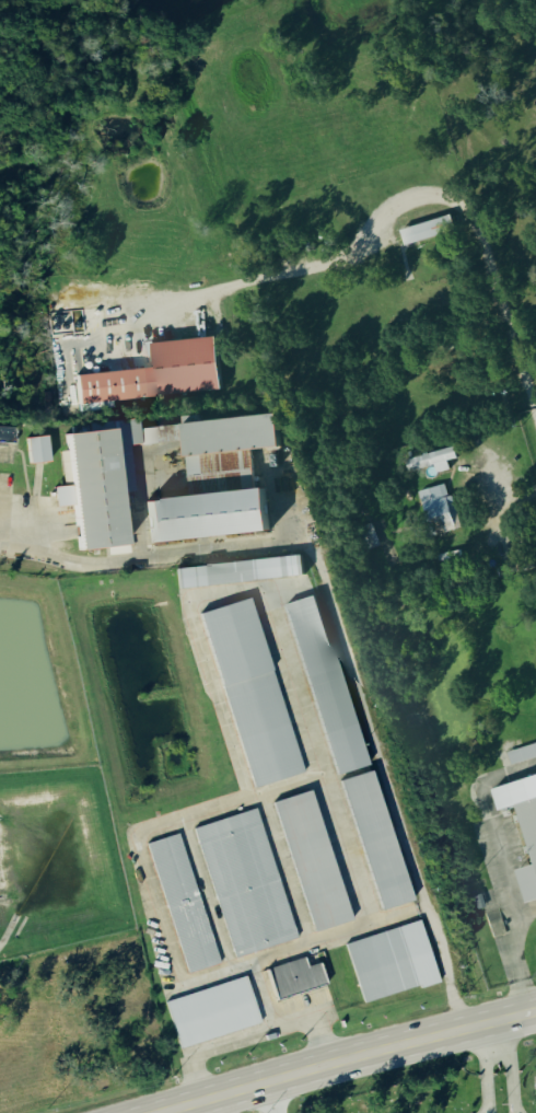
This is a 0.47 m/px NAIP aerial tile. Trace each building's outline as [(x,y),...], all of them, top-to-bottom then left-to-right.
[(396,218),(404,247),(455,232),(448,210),(436,214),(434,208),(396,218)] [(151,345),(214,338),(220,390),(156,396),(151,345)] [(53,429),(60,482),(46,482),(48,502),(62,502),(70,542),(123,547),(116,487),(131,479),(126,441),(175,441),(180,454),(273,447),(270,410),(132,424),(129,416),(103,416),(105,426),(88,427),(53,429)] [(13,444),(14,428),(0,427),(0,444),(13,444)] [(20,432),(43,429),(48,459),(24,461),(20,432)] [(448,472),(446,463),(456,460),(454,449),(404,462),(407,474),(433,466),(435,475),(448,472)] [(138,545),(268,527),(258,483),(133,496),(138,545)] [(418,492),(430,537),(456,531),(444,486),(418,492)] [(170,566),(299,554),(305,570),(172,586),(170,566)] [(279,599),(330,768),(365,760),(308,588),(279,599)] [(194,608),(250,786),(299,775),(244,593),(194,608)] [(506,753),(535,743),(535,758),(511,766),(506,753)] [(378,906),(329,776),(368,765),(409,896),(378,906)] [(264,796),(310,929),(349,918),(304,785),(264,796)] [(514,804),(532,867),(516,871),(525,904),(535,902),(535,798),(514,804)] [(189,822),(231,954),(295,931),(250,803),(189,822)] [(141,842),(182,966),(212,959),(173,830),(141,842)] [(336,941),(357,998),(408,984),(427,984),(434,978),(417,915),(336,941)] [(258,967),(298,952),(305,960),(322,959),(328,984),(275,1005),(258,967)] [(158,996),(244,970),(261,1021),(172,1048),(158,996)]
